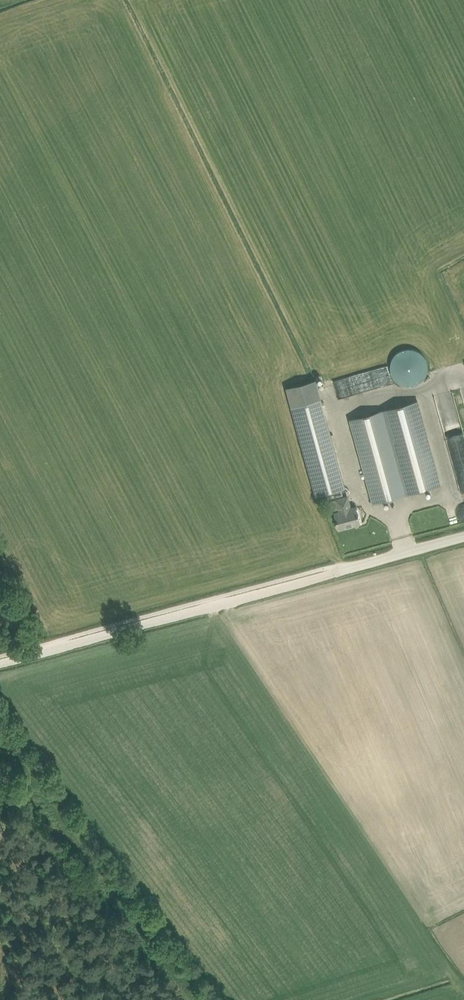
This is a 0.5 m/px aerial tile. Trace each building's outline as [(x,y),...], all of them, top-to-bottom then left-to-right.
[(424,382),(423,349),(392,350),(392,382),(424,382)] [(378,388),(377,371),(358,372),(359,389),(378,388)] [(316,380),(286,387),(292,407),(316,495),(318,494),(327,492),(328,498),(341,495),(339,488),(345,487),(321,399),(316,380)] [(350,419),(373,503),(442,484),(418,399),(350,419)] [(334,512),(336,519),(339,528),(360,522),(355,506),(351,507),(347,495),(336,499),(339,510),(334,512)]
